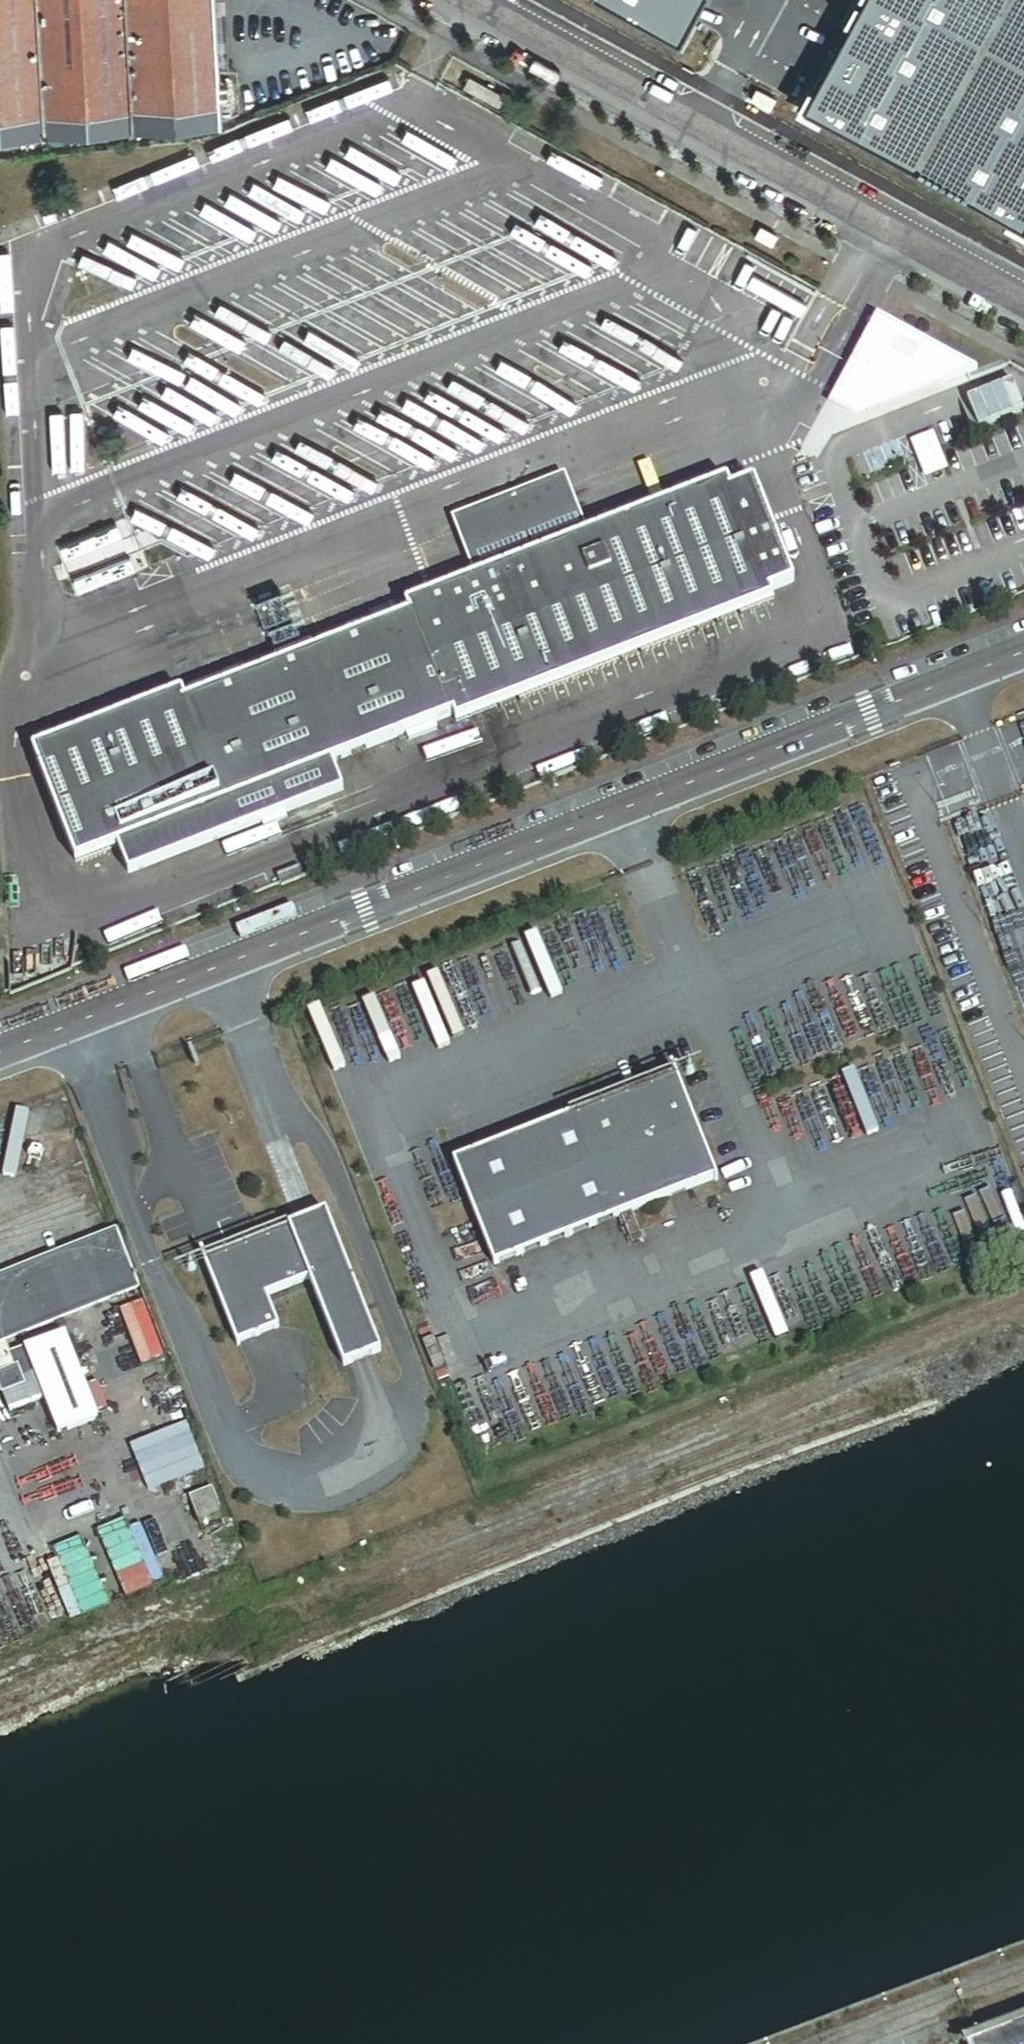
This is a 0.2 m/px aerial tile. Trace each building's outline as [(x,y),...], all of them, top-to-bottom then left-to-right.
[(216,123),(215,0),(0,0),(0,133),(216,123)] [(1023,218),(1023,0),(856,0),(799,105),(1019,227),(1023,218)] [(754,88),(749,98),(767,108),(773,98),(754,88)] [(852,415),(976,372),(876,318),(862,343),(867,345),(834,406),(852,415)] [(185,703),(182,693),(33,752),(76,863),(118,847),(129,875),(343,791),(332,763),(453,715),(456,722),(773,599),(770,591),(794,582),(754,481),(731,490),(727,480),(585,536),(562,475),(449,517),(473,580),(406,606),(409,615),(316,652),(311,641),(274,655),(278,666),(185,703)] [(716,1185),(674,1077),(452,1164),(494,1271),(716,1185)] [(383,1358),(324,1215),(306,1223),(202,1265),(237,1349),(276,1333),(263,1300),(306,1283),(343,1375),(364,1366),(383,1358)] [(116,1233),(0,1280),(0,1386),(3,1394),(26,1385),(24,1378),(33,1374),(24,1350),(26,1349),(14,1354),(9,1340),(20,1335),(138,1288),(116,1233)] [(26,1349),(20,1335),(9,1340),(14,1354),(26,1349)] [(95,1420),(63,1336),(24,1350),(33,1374),(56,1435),(95,1420)] [(26,1385),(3,1394),(10,1412),(42,1399),(35,1381),(26,1385)] [(223,1516),(212,1490),(189,1499),(199,1526),(223,1516)] [(974,2037),(977,2043),(1023,2043),(1023,2018),(974,2037)]
